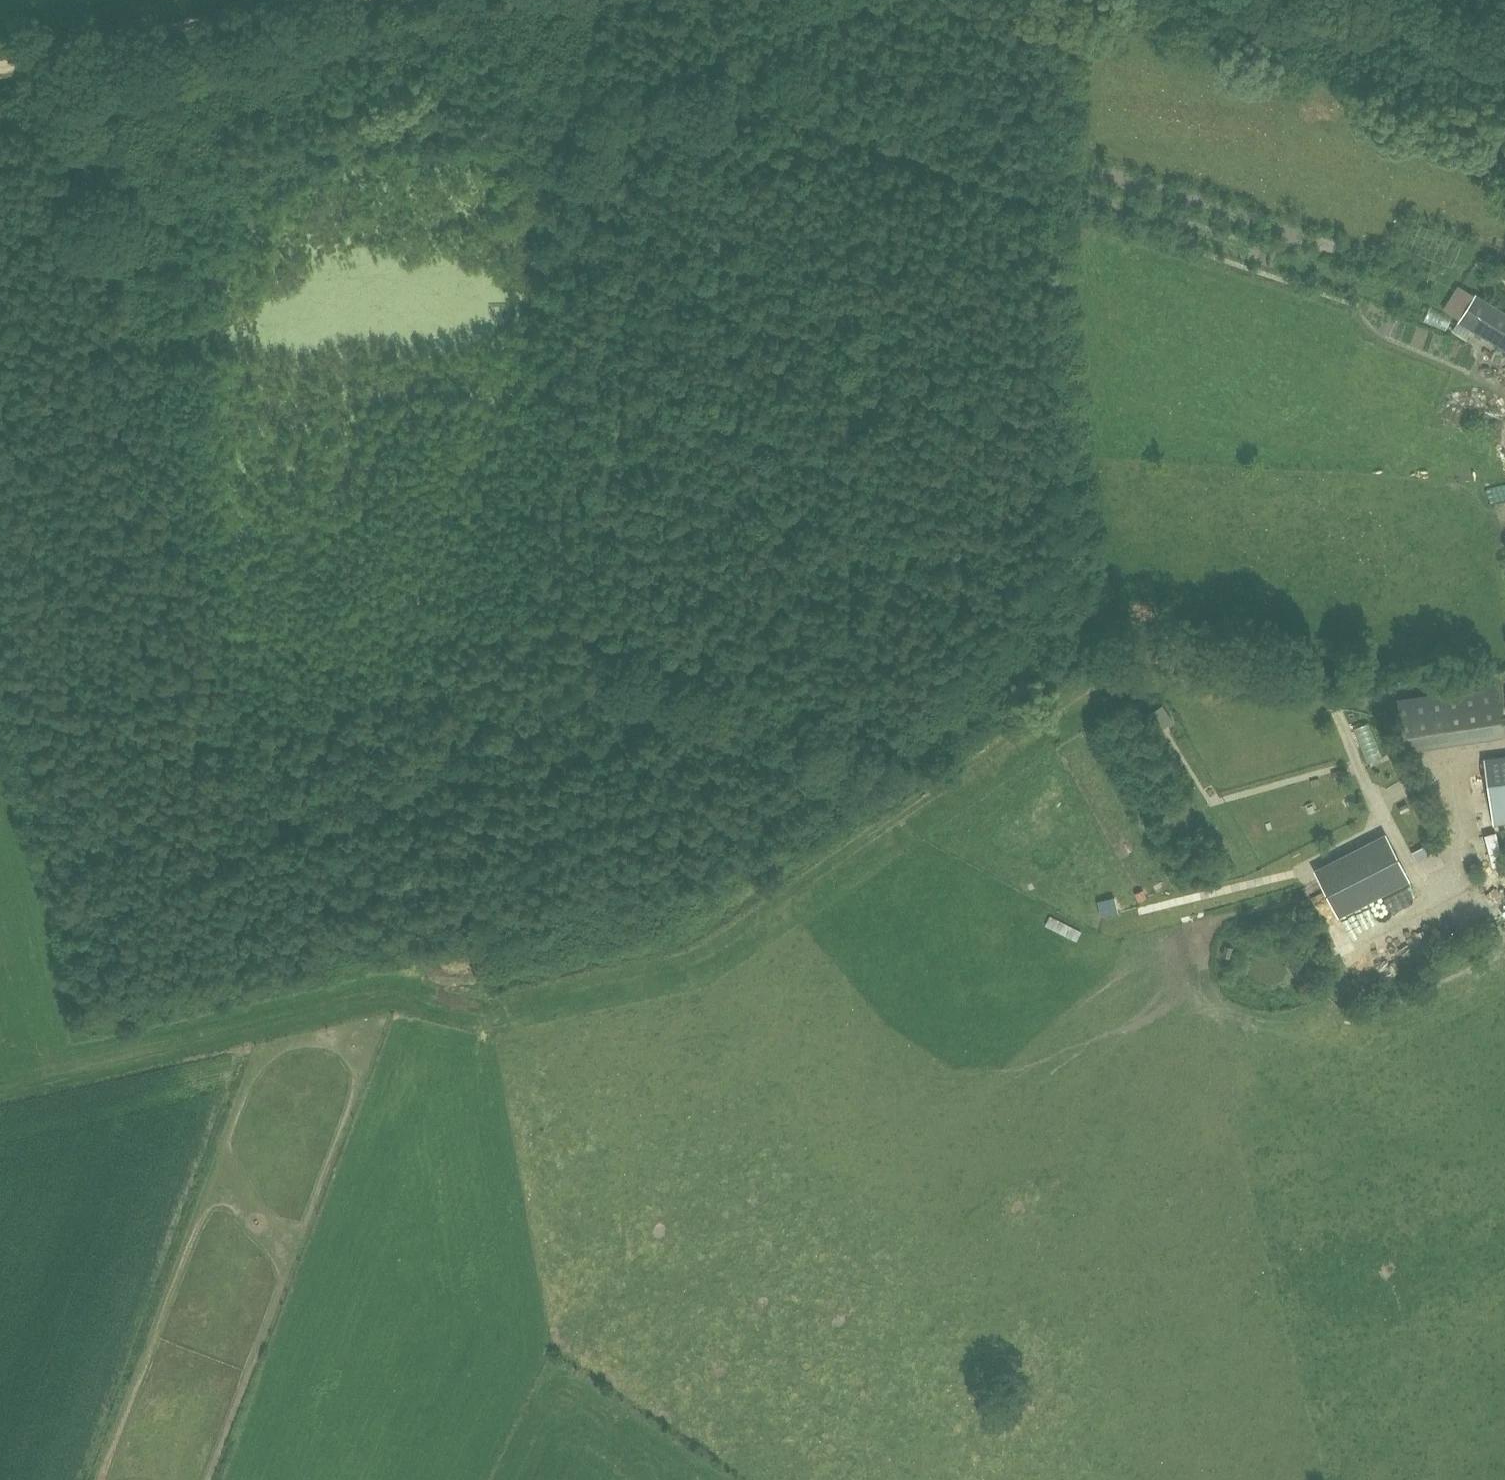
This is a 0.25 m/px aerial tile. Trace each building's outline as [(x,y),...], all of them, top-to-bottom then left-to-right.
[(1477,293),(1459,321),(1504,351),(1504,312),(1477,293)] [(1406,746),(1482,735),(1503,732),(1495,683),(1399,698),(1406,746)] [(1368,724),(1357,727),(1364,760),(1375,758),(1368,724)] [(1494,823),(1504,822),(1504,755),(1485,758),(1494,823)] [(1332,772),(1333,774),(1335,781),(1345,779),(1349,777),(1346,768),(1341,769),(1332,772)] [(1407,803),(1399,808),(1402,813),(1410,809),(1407,803)] [(1338,917),(1410,880),(1392,844),(1320,881),(1338,917)] [(1139,902),(1147,898),(1144,890),(1135,893),(1139,902)] [(1367,903),(1340,917),(1351,939),(1378,925),(1367,903)] [(1328,951),(1315,957),(1319,966),(1332,959),(1328,951)]
